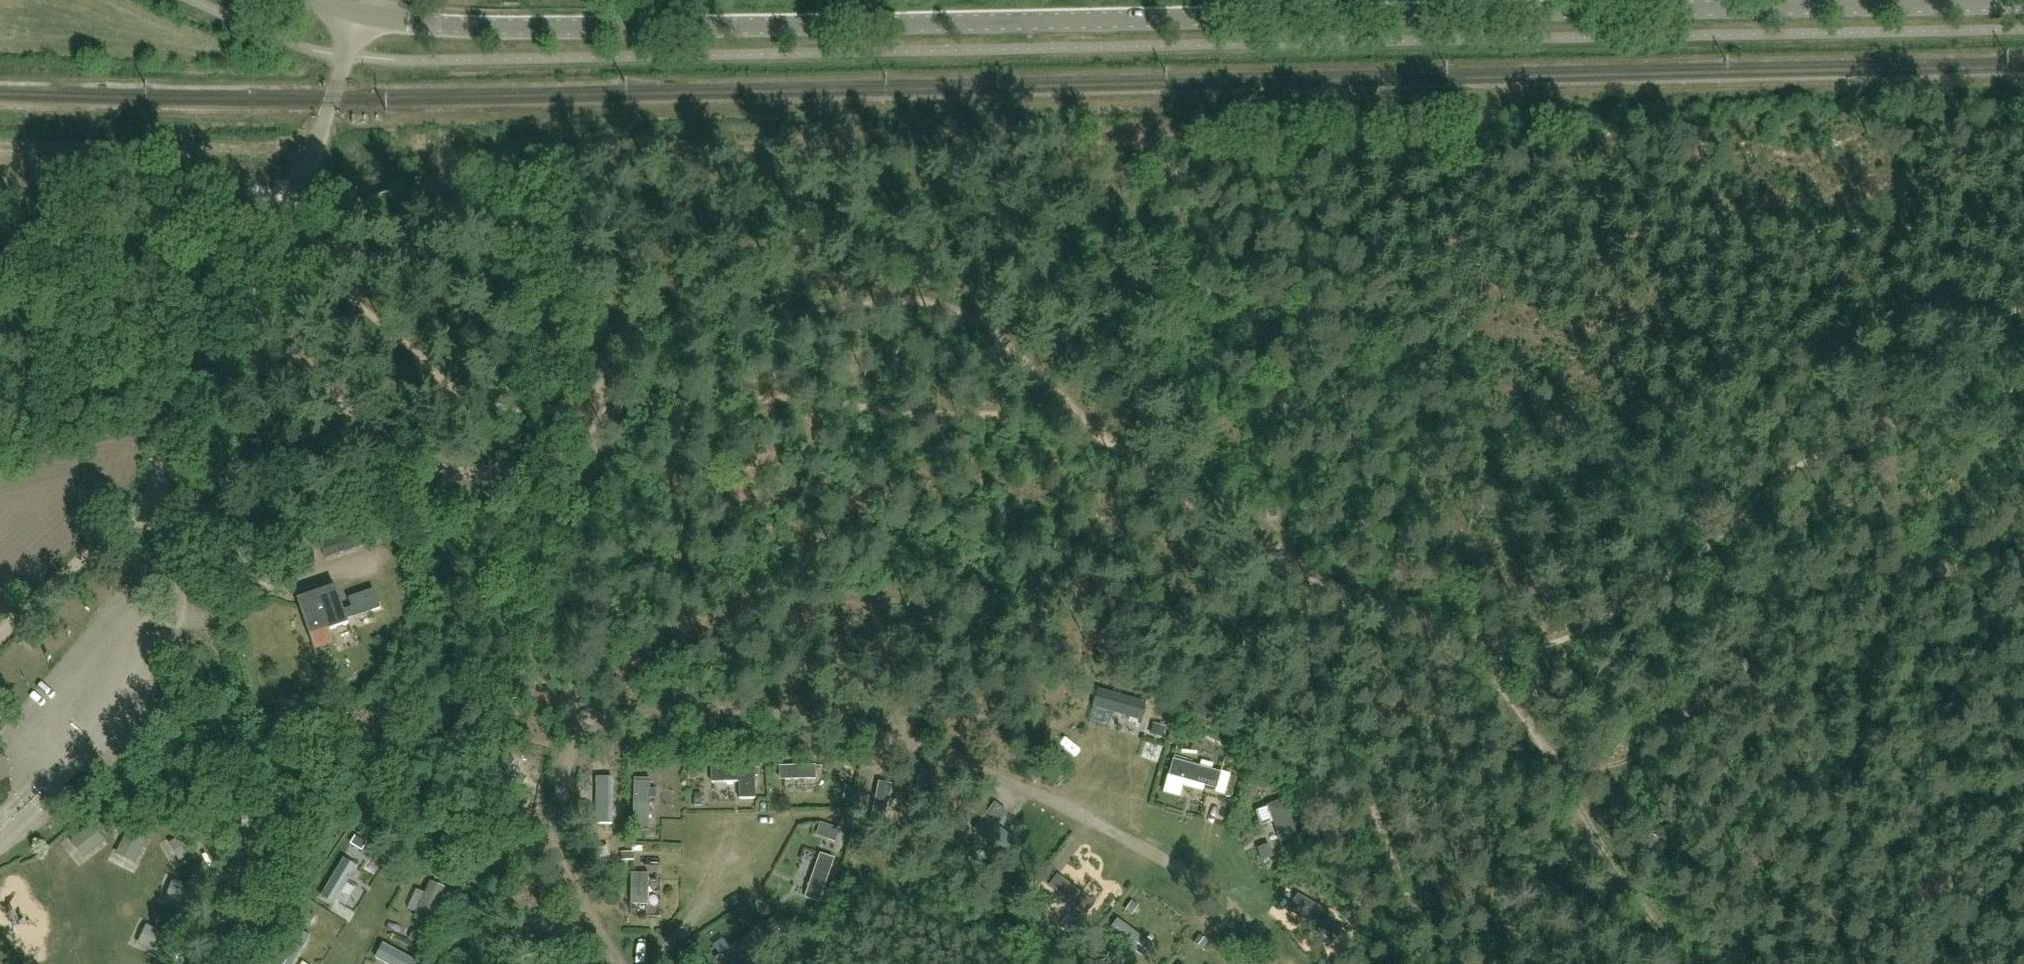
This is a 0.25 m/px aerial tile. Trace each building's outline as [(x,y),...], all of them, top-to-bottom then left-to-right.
[(331,536),(337,555),(364,546),(357,527),(331,536)] [(349,624),(336,586),(297,599),(315,652),(317,652),(315,648),(333,642),(334,646),(335,646),(330,631),(349,624)] [(753,767),(709,767),(710,782),(737,781),(737,798),(754,798),(753,767)] [(653,865),(653,877),(669,878),(669,865),(653,865)] [(348,911),(357,882),(347,879),(337,907),(348,911)] [(437,930),(454,898),(439,890),(422,922),(437,930)]
